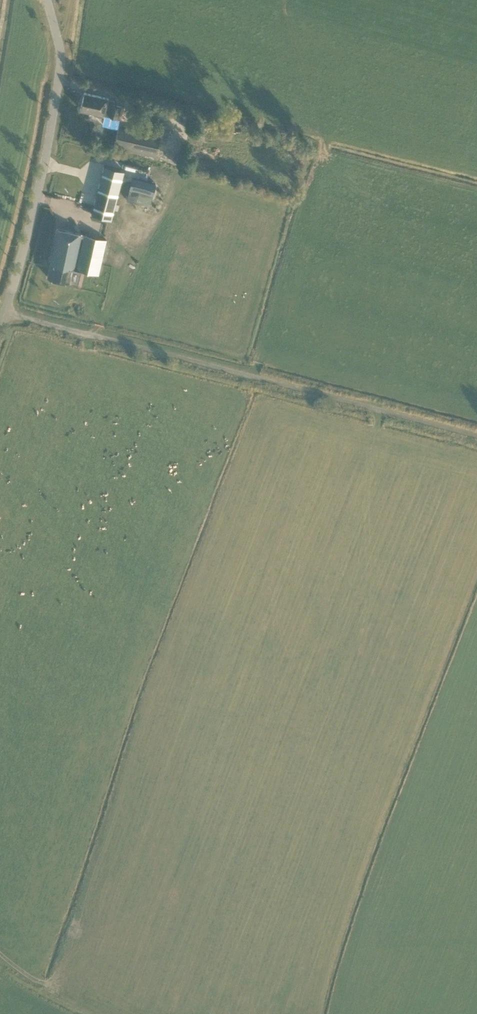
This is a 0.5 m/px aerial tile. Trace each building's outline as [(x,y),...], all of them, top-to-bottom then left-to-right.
[(112,103),(111,106),(105,105),(107,97),(84,91),(80,108),(116,118),(119,105),(112,103)] [(97,191),(91,213),(112,218),(123,169),(104,164),(97,191)] [(154,187),(129,180),(123,203),(133,205),(135,196),(150,200),(154,187)] [(48,276),(69,281),(80,232),(57,227),(49,259),(52,260),(48,276)] [(106,238),(83,233),(75,269),(98,274),(106,238)]
